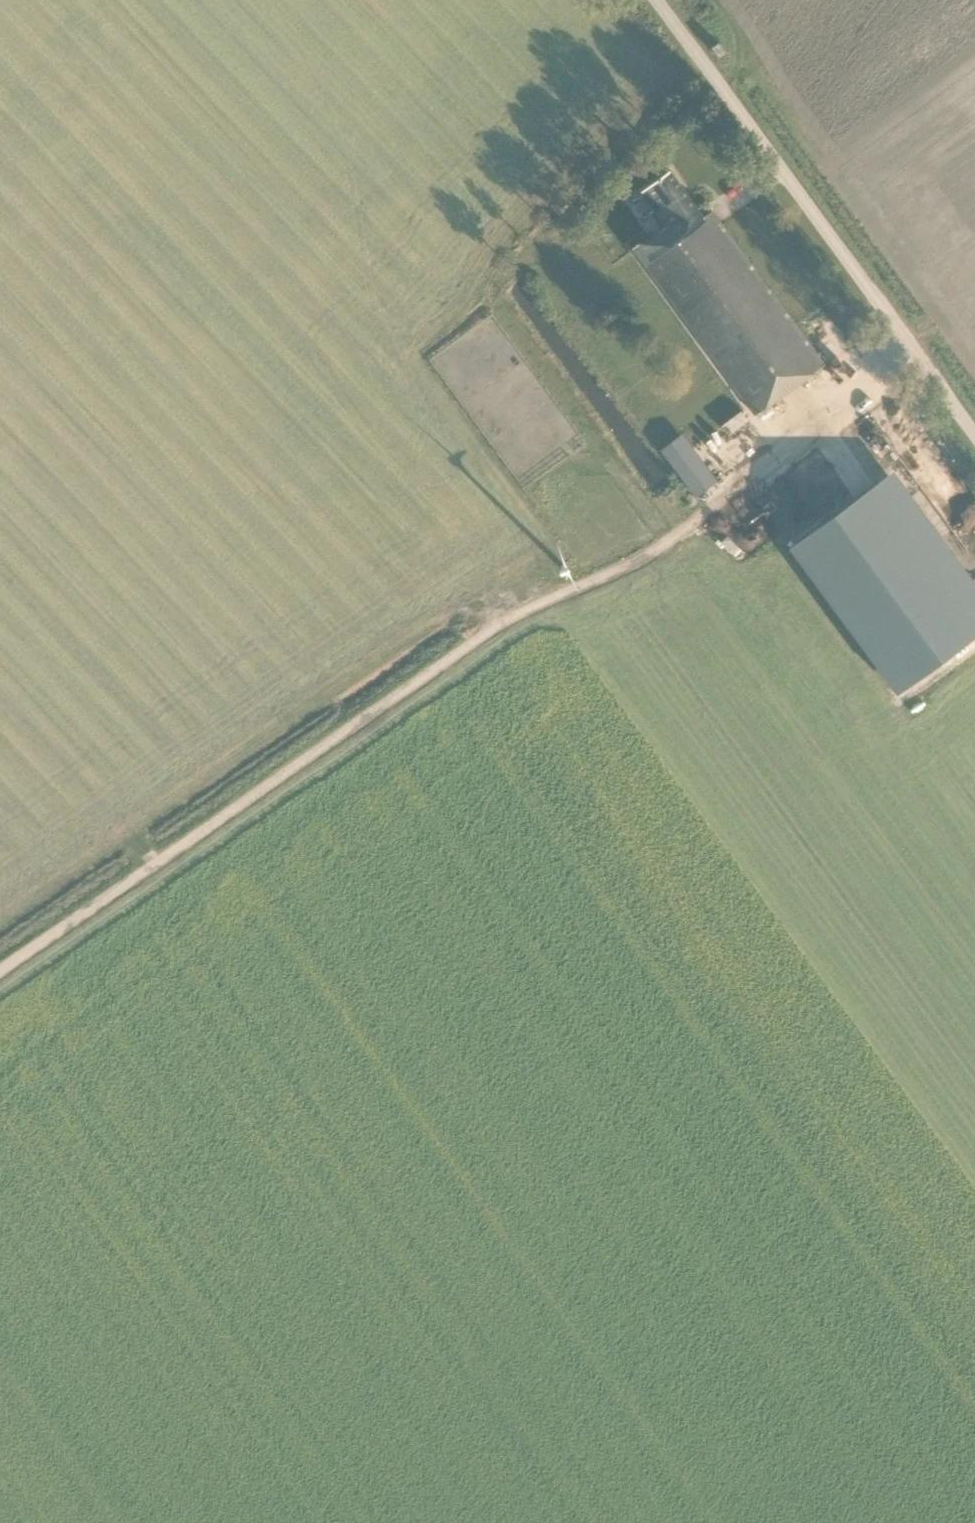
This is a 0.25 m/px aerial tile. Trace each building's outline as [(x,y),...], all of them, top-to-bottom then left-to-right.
[(721,58),(728,53),(720,41),(712,47),(721,58)] [(756,415),(757,414),(826,364),(713,210),(705,216),(671,170),(642,191),(655,210),(651,212),(662,227),(635,247),(751,407),(756,415)] [(734,413),(710,430),(717,439),(741,422),(734,413)] [(878,482),(875,484),(876,486),(857,500),(856,498),(794,544),(902,690),(974,636),(974,614),(878,482)]
